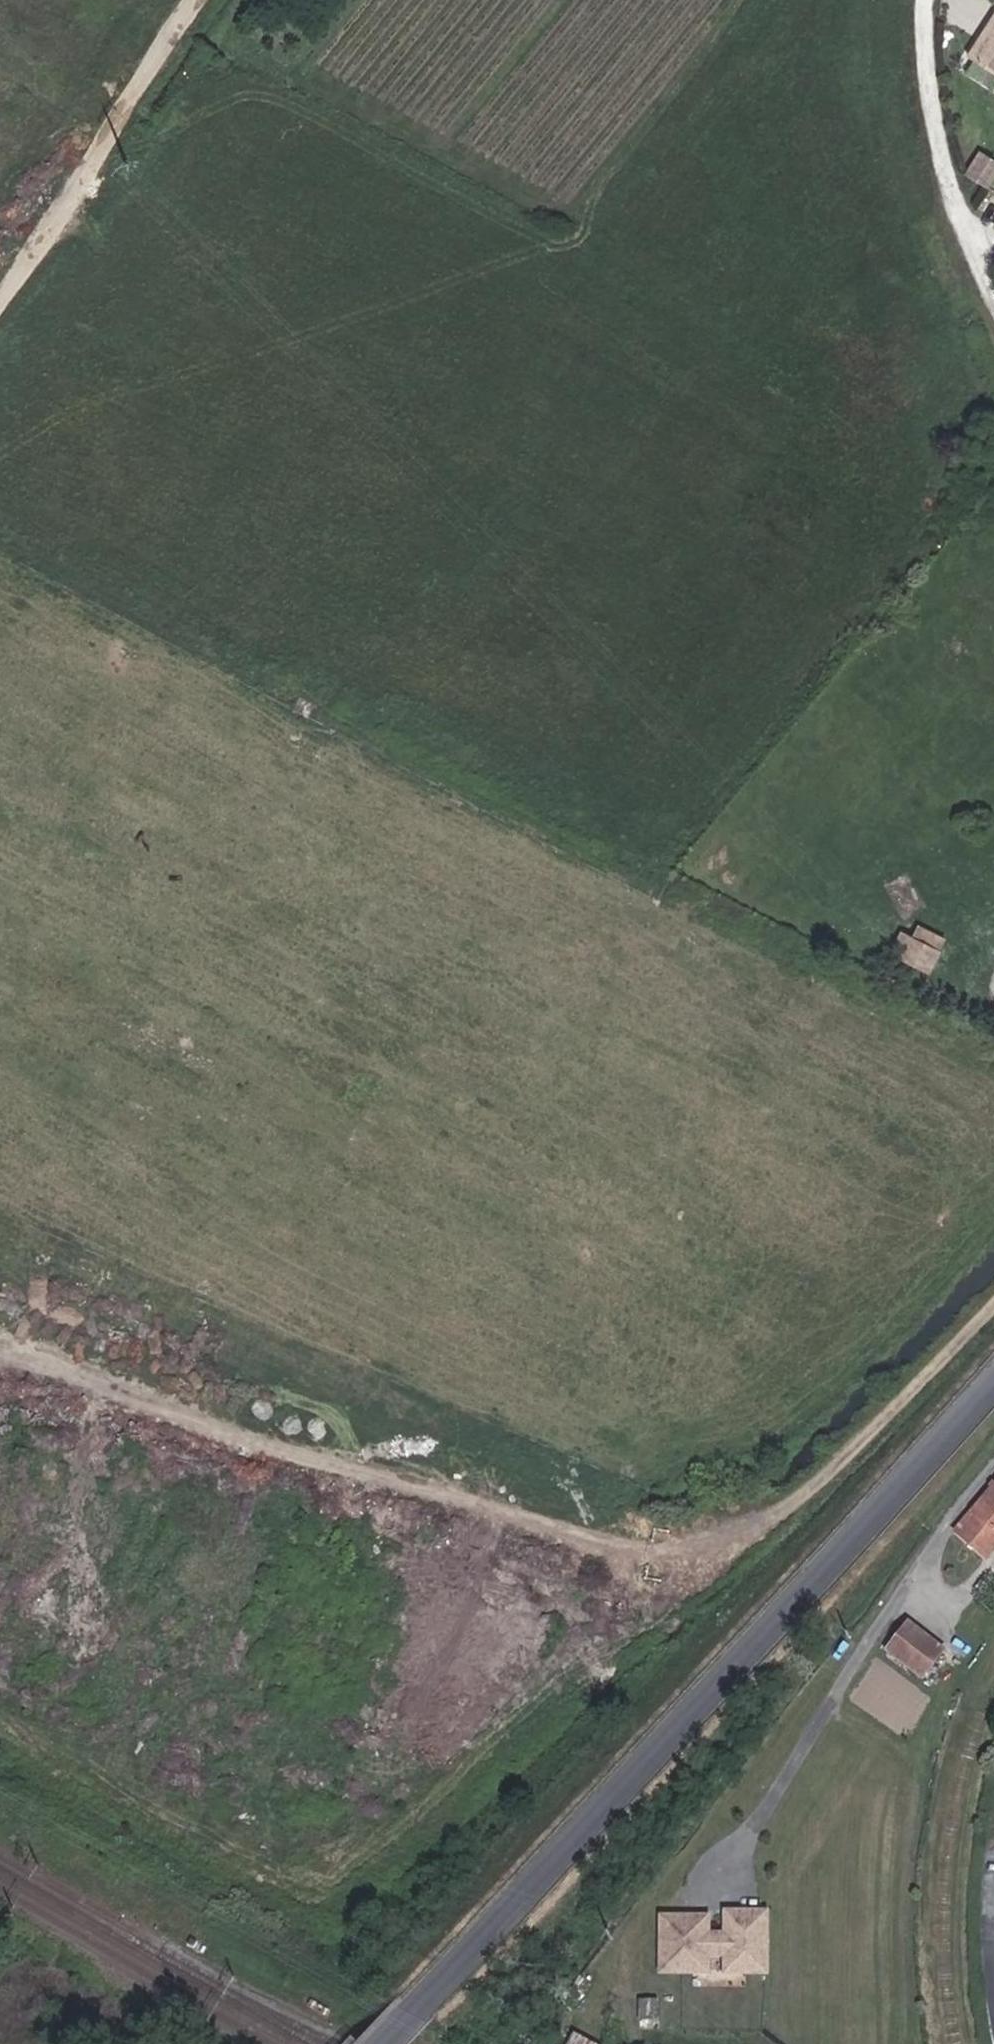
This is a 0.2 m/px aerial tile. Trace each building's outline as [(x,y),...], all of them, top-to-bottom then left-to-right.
[(978,32),(982,34),(977,41),(974,39),(961,58),(993,81),(993,8),(978,32)] [(975,151),(962,171),(981,183),(993,163),(975,151)] [(945,957),(951,942),(911,923),(903,938),(945,957)] [(934,979),(945,957),(903,938),(894,960),(934,979)] [(969,1551),(993,1520),(993,1468),(944,1530),(969,1551)] [(853,1646),(887,1673),(913,1644),(881,1616),(853,1646)] [(749,1961),(746,1906),(706,1908),(707,1930),(688,1931),(682,1931),(681,1914),(662,1915),(664,1965),(694,1964),(694,1948),(711,1947),(712,1963),(749,1961)] [(664,1965),(662,1915),(650,1915),(652,1966),(664,1965)] [(651,2011),(649,1994),(633,1996),(634,2013),(651,2011)]
